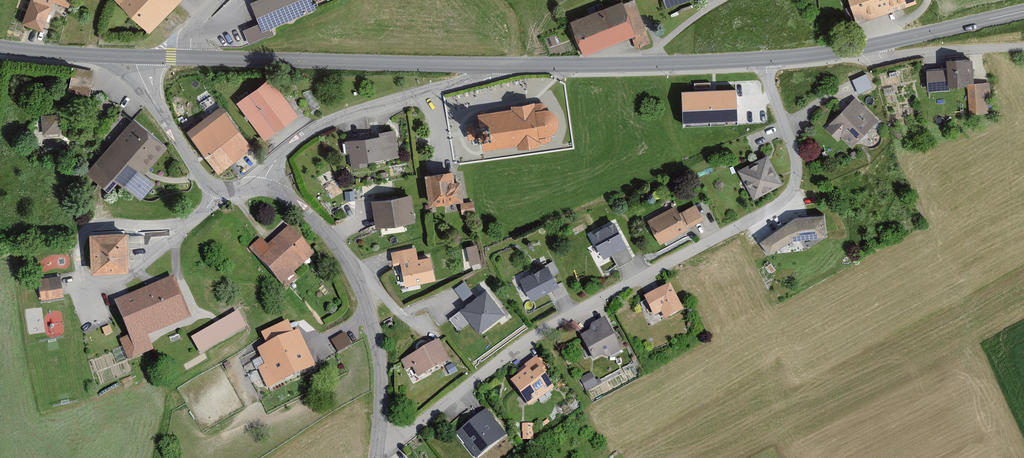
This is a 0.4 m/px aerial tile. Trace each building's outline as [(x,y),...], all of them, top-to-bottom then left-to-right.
[(20,24),(43,31),(53,0),(28,0),(20,24)] [(149,32),(180,0),(116,0),(149,32)] [(248,5),(257,26),(260,34),(272,29),(315,11),(310,0),(260,0),(248,5)] [(666,9),(693,2),(692,0),(663,0),(666,9)] [(859,19),(917,1),(916,0),(853,0),(859,19)] [(623,3),(572,24),(585,57),(630,38),(635,50),(651,44),(637,9),(627,14),(623,3)] [(260,34),(257,26),(243,32),(249,46),(275,36),(272,29),(260,34)] [(972,57),(928,59),(929,87),(965,85),(966,113),(988,112),(987,82),(973,83),(972,57)] [(94,75),(72,70),(67,93),(89,97),(94,75)] [(271,76),(237,101),(264,139),(299,114),(271,76)] [(735,90),(681,93),(682,129),(737,126),(735,90)] [(853,96),(826,125),(851,148),(872,124),(871,113),(853,96)] [(513,109),(479,113),(483,149),(518,146),(518,150),(541,150),(541,146),(546,146),(546,142),(553,141),(553,137),(557,134),(559,128),(559,122),(559,116),(555,110),(550,108),(544,108),(544,104),(536,105),(536,102),(512,103),(513,109)] [(222,103),(187,129),(218,172),(253,147),(222,103)] [(60,131),(60,111),(41,112),(41,132),(60,131)] [(171,145),(134,114),(86,172),(109,191),(118,180),(139,197),(152,181),(145,176),(171,145)] [(379,135),(346,139),(349,163),(399,157),(395,128),(379,130),(379,135)] [(769,153),(737,169),(752,198),(784,182),(769,153)] [(456,170),(425,174),(430,205),(459,201),(464,201),(462,179),(457,180),(456,170)] [(410,193),(371,199),(375,226),(414,221),(410,193)] [(464,201),(459,201),(460,213),(474,211),(473,200),(464,201)] [(696,202),(683,209),(691,225),(704,218),(696,202)] [(676,204),(647,220),(659,242),(688,226),(676,204)] [(797,215),(757,239),(768,257),(798,239),(826,237),(825,213),(797,215)] [(618,220),(589,233),(596,248),(598,247),(603,257),(612,253),(619,267),(635,259),(618,220)] [(257,234),(244,247),(284,288),(296,276),(292,272),(312,253),(285,226),(266,244),(257,234)] [(130,231),(91,234),(94,270),(132,268),(130,231)] [(475,243),(465,245),(470,263),(480,261),(475,243)] [(415,245),(388,249),(391,264),(402,262),(406,283),(434,278),(430,255),(417,258),(415,245)] [(549,262),(517,277),(528,300),(560,285),(549,262)] [(61,275),(39,277),(41,298),(63,296),(61,275)] [(173,276),(116,299),(129,332),(116,337),(126,361),(153,350),(147,336),(190,319),(173,276)] [(454,289),(462,302),(472,295),(464,283),(454,289)] [(673,283),(645,297),(654,315),(663,311),(667,320),(686,311),(673,283)] [(488,292),(450,320),(459,332),(469,324),(479,337),(507,317),(488,292)] [(237,310),(192,337),(202,354),(247,326),(237,310)] [(593,331),(582,336),(594,358),(606,352),(608,355),(623,347),(607,315),(589,324),(593,331)] [(270,343),(257,349),(264,366),(257,369),(265,387),(315,365),(299,331),(295,333),(290,320),(265,332),(270,343)] [(345,332),(333,338),(337,348),(350,343),(345,332)] [(441,340),(400,359),(406,371),(413,367),(418,378),(452,362),(441,340)] [(527,371),(512,381),(529,407),(556,388),(545,372),(548,370),(537,355),(523,365),(527,371)] [(591,371),(580,377),(586,388),(597,382),(591,371)] [(485,407),(455,431),(474,456),(505,432),(485,407)]
